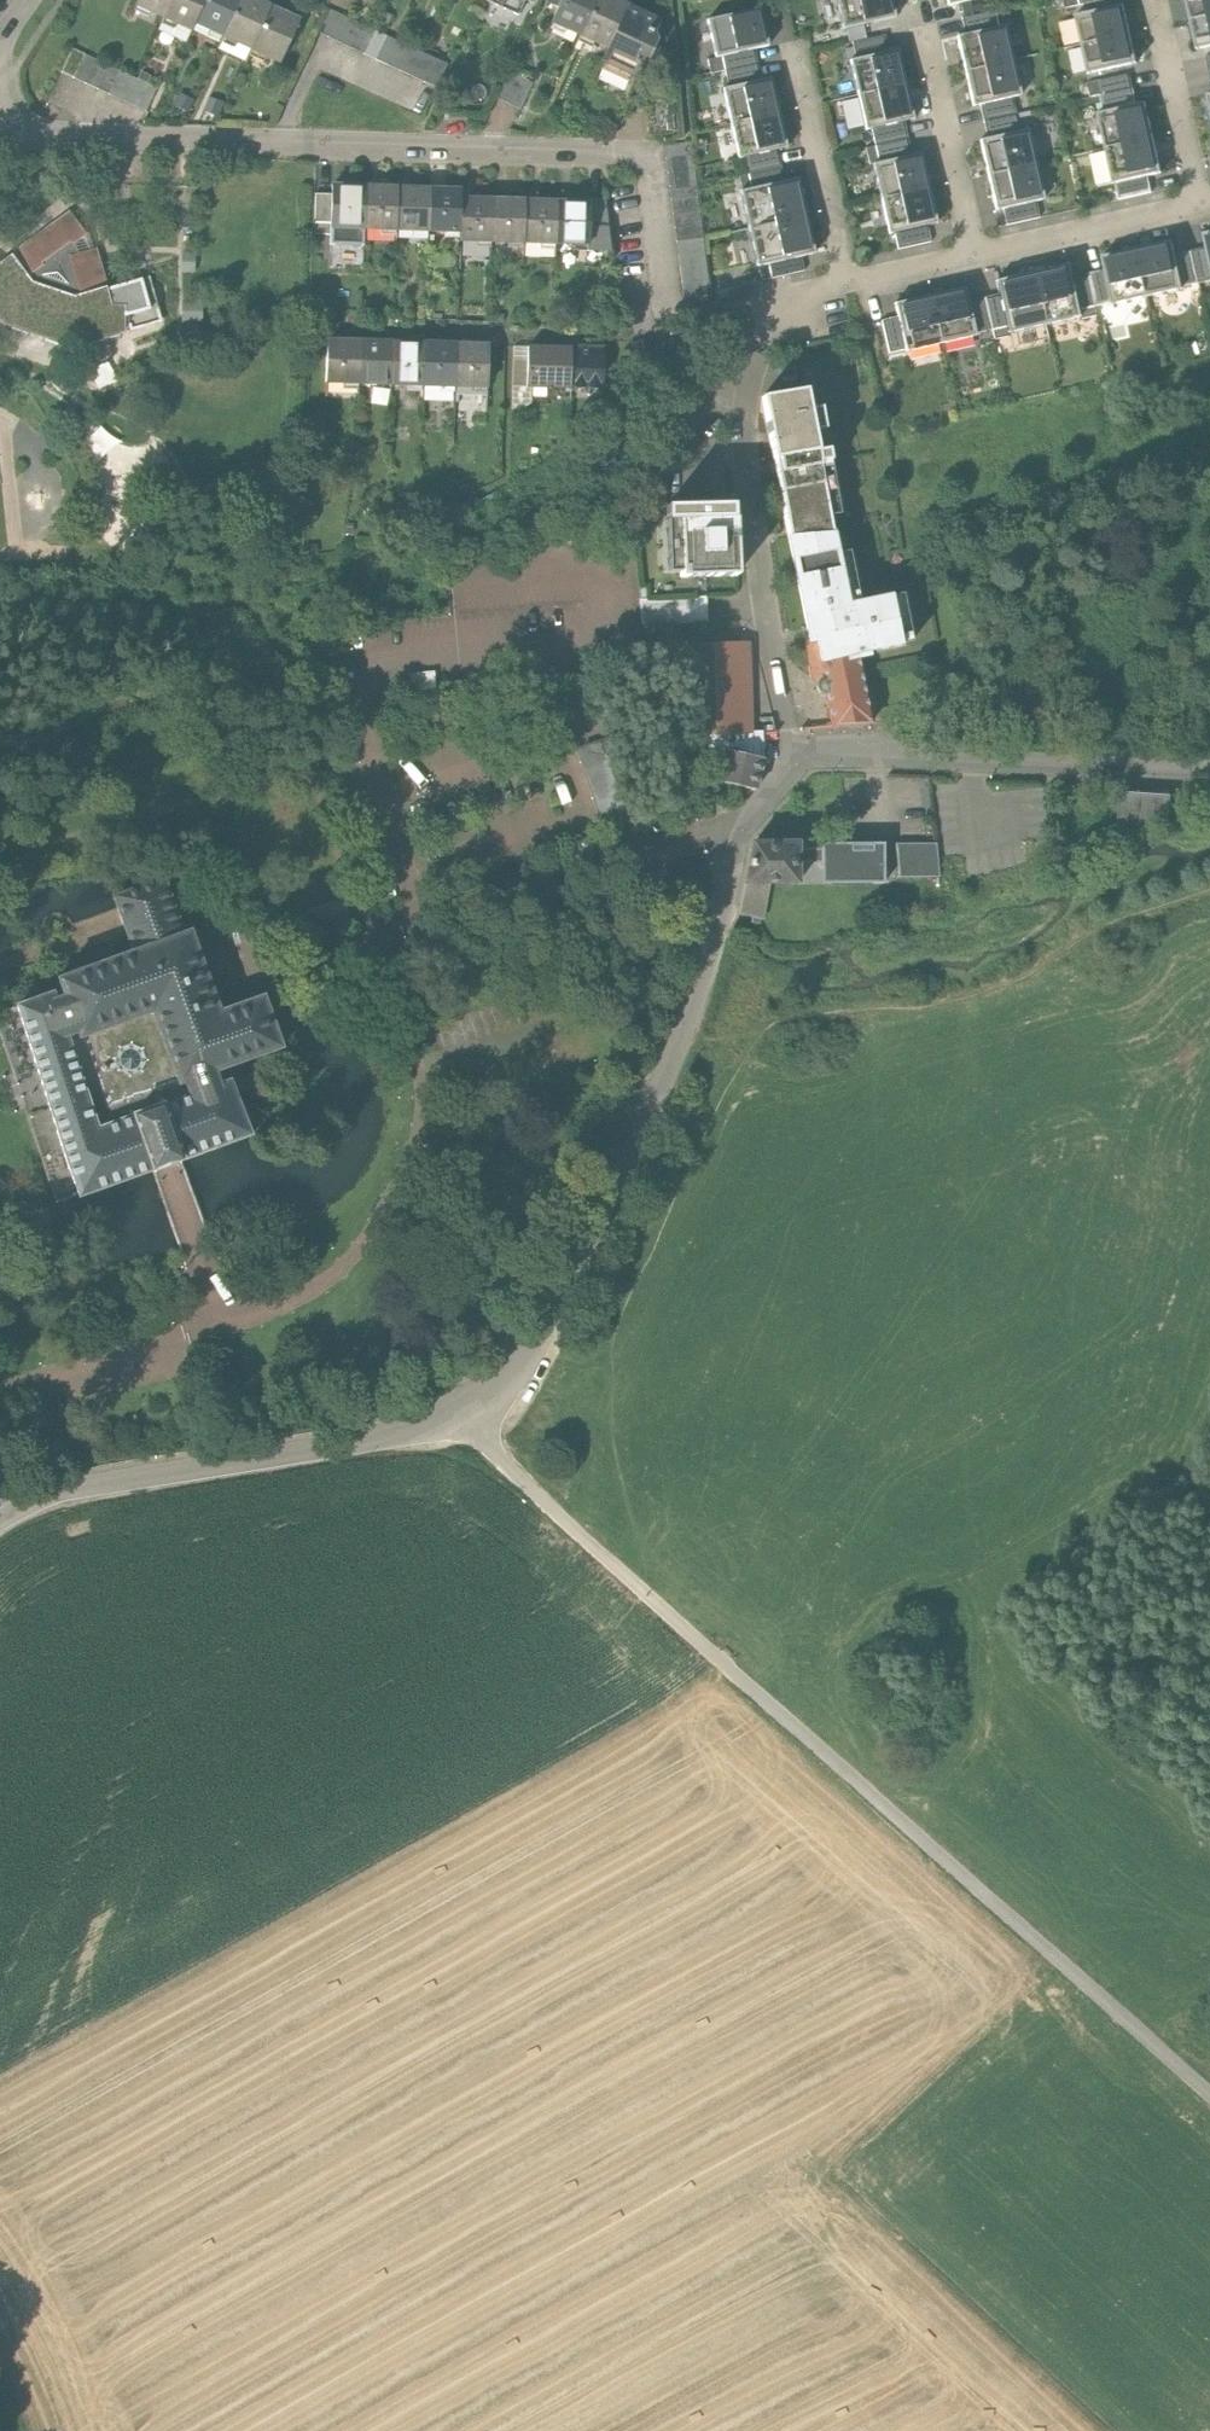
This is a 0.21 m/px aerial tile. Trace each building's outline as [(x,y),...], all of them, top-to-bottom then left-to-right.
[(133,7),(132,9),(161,22),(171,0),(137,0),(133,7)] [(161,22),(189,35),(192,28),(205,0),(171,0),(161,22)] [(192,28),(220,41),(239,0),(205,0),(192,28)] [(250,0),(239,0),(220,41),(248,54),(269,9),(250,0)] [(484,2),(517,16),(524,1),(532,4),(534,0),(485,0),(484,2)] [(551,23),(579,36),(597,0),(562,0),(551,23)] [(610,0),(597,0),(579,36),(607,50),(627,8),(610,0)] [(842,30),(895,18),(891,0),(835,0),(842,30)] [(1193,20),(1209,16),(1209,0),(1188,0),(1193,20)] [(1075,16),(1082,45),(1130,35),(1124,5),(1075,16)] [(659,22),(627,8),(607,50),(601,63),(633,77),(639,65),(645,64),(655,43),(652,36),(659,22)] [(706,20),(715,58),(769,46),(760,8),(706,20)] [(297,22),(269,9),(248,54),(276,67),(297,22)] [(326,10),(317,33),(435,89),(445,65),(326,10)] [(1193,20),(1200,51),(1209,49),(1209,16),(1193,20)] [(957,36),(964,72),(1012,61),(1004,26),(957,36)] [(851,42),(855,60),(888,52),(884,35),(851,42)] [(1136,64),(1130,35),(1082,45),(1088,75),(1136,64)] [(850,61),(857,96),(905,85),(897,50),(888,52),(855,60),(850,61)] [(70,51),(60,75),(145,115),(157,90),(70,51)] [(1020,97),(1012,61),(964,72),(972,107),(1020,97)] [(518,107),(531,81),(508,69),(495,95),(518,107)] [(722,87),(730,125),(784,113),(775,76),(722,87)] [(913,120),(905,85),(857,96),(865,131),(871,129),(903,122),(913,120)] [(1097,114),(1105,149),(1153,138),(1145,103),(1097,114)] [(791,149),(784,113),(730,125),(739,161),(791,149)] [(871,129),(874,146),(907,139),(903,122),(871,129)] [(982,142),(989,176),(1038,165),(1030,131),(982,142)] [(1161,173),(1153,138),(1105,149),(1113,184),(1161,173)] [(911,156),(907,139),(874,146),(865,148),(868,165),(873,164),(911,156)] [(689,144),(664,147),(685,308),(710,304),(697,210),(690,152),(689,144)] [(873,164),(880,199),(928,189),(921,153),(911,156),(873,164)] [(1046,198),(1038,165),(989,176),(997,210),(1046,198)] [(746,193),(754,229),(807,217),(799,180),(746,193)] [(363,189),(331,188),(330,231),(362,232),(363,189)] [(395,190),(363,189),(362,232),(394,232),(395,190)] [(936,224),(928,189),(880,199),(888,234),(894,233),(927,226),(936,224)] [(428,191),(395,190),(394,232),(427,233),(428,191)] [(460,191),(428,191),(427,233),(459,234),(460,201),(460,191)] [(492,202),(460,201),(459,234),(458,244),(491,244),(492,202)] [(524,203),(492,202),(491,244),(523,245),(524,203)] [(589,202),(589,204),(588,230),(609,231),(605,202),(589,202)] [(556,203),(524,203),(523,245),(555,246),(556,203)] [(589,204),(556,203),(555,246),(587,247),(588,230),(589,204)] [(69,214),(9,259),(0,266),(0,325),(11,328),(9,334),(25,340),(27,334),(44,340),(42,345),(58,351),(60,345),(70,349),(95,342),(97,347),(119,340),(118,334),(122,333),(122,330),(128,328),(129,332),(161,324),(148,278),(105,290),(93,251),(88,253),(83,237),(84,236),(69,214)] [(815,254),(807,217),(754,229),(763,266),(815,254)] [(930,243),(927,226),(894,233),(898,250),(930,243)] [(1172,241),(1137,249),(1147,297),(1183,289),(1182,287),(1175,255),(1172,241)] [(1191,251),(1199,284),(1209,281),(1209,267),(1206,248),(1191,251)] [(1112,305),(1147,297),(1137,249),(1102,257),(1105,271),(1112,303),(1112,305)] [(1191,251),(1175,255),(1182,287),(1199,284),(1191,251)] [(193,252),(181,252),(181,273),(193,273),(193,252)] [(1071,264),(1033,272),(1044,325),(1083,317),(1074,277),(1071,264)] [(1112,303),(1105,271),(1088,274),(1095,307),(1112,303)] [(1007,333),(1044,325),(1033,272),(995,281),(998,294),(1007,333)] [(1088,274),(1074,277),(1083,317),(1083,320),(1097,316),(1095,307),(1088,274)] [(964,288),(929,296),(940,344),(975,336),(975,334),(967,301),(964,288)] [(998,294),(984,297),(991,331),(994,340),(1008,337),(1007,333),(998,294)] [(905,352),(940,344),(929,296),(894,304),(897,317),(904,350),(905,352)] [(984,297),(967,301),(975,334),(991,331),(984,297)] [(897,317),(881,321),(888,354),(904,350),(897,317)] [(359,344),(328,344),(326,382),(358,383),(359,344)] [(391,346),(359,344),(358,383),(390,384),(391,346)] [(423,346),(391,346),(390,384),(422,385),(423,346)] [(455,347),(423,346),(422,385),(454,386),(455,347)] [(488,348),(455,347),(454,386),(487,387),(488,348)] [(570,349),(529,348),(527,387),(569,388),(570,349)] [(603,350),(570,349),(569,388),(601,389),(603,350)] [(809,410),(805,390),(762,398),(773,460),(774,460),(788,538),(803,537),(833,535),(832,532),(831,532),(820,469),(830,467),(827,449),(816,451),(813,432),(824,430),(820,408),(809,410)] [(675,520),(677,576),(732,574),(731,519),(675,520)] [(845,593),(833,535),(803,537),(788,538),(810,641),(818,639),(822,661),(856,652),(857,659),(858,658),(870,656),(869,652),(900,645),(900,644),(911,642),(909,633),(898,635),(890,595),(858,602),(856,591),(845,593)] [(872,722),(858,658),(857,659),(856,652),(822,661),(818,639),(810,641),(808,641),(808,642),(807,642),(806,644),(806,645),(812,677),(812,678),(813,680),(814,681),(815,682),(816,682),(818,683),(817,684),(817,685),(817,687),(817,689),(818,690),(819,692),(820,692),(821,693),(823,694),(824,694),(826,694),(832,725),(872,722)] [(753,739),(747,640),(676,643),(683,741),(699,740),(753,739)] [(622,734),(574,749),(602,835),(650,819),(622,734)] [(753,739),(699,740),(697,752),(716,755),(756,762),(761,763),(761,738),(753,739)] [(756,762),(716,755),(710,786),(749,794),(756,762)] [(1173,795),(1122,792),(1118,838),(1133,839),(1133,832),(1143,833),(1144,822),(1170,824),(1173,795)] [(753,844),(745,884),(768,884),(797,883),(797,863),(822,863),(822,883),(872,882),(872,884),(883,884),(884,844),(821,844),(821,849),(797,849),(797,844),(753,844)] [(939,877),(936,844),(895,844),(898,877),(939,877)] [(52,993),(15,1005),(25,1035),(46,1097),(79,1196),(169,1163),(248,1134),(229,1080),(217,1084),(213,1070),(280,1046),(271,1021),(262,997),(218,1011),(212,993),(189,931),(182,933),(164,884),(161,878),(112,896),(114,901),(133,952),(58,979),(64,996),(54,999),(52,993)] [(745,884),(738,913),(752,917),(751,923),(758,924),(758,919),(761,919),(768,884),(745,884)]
